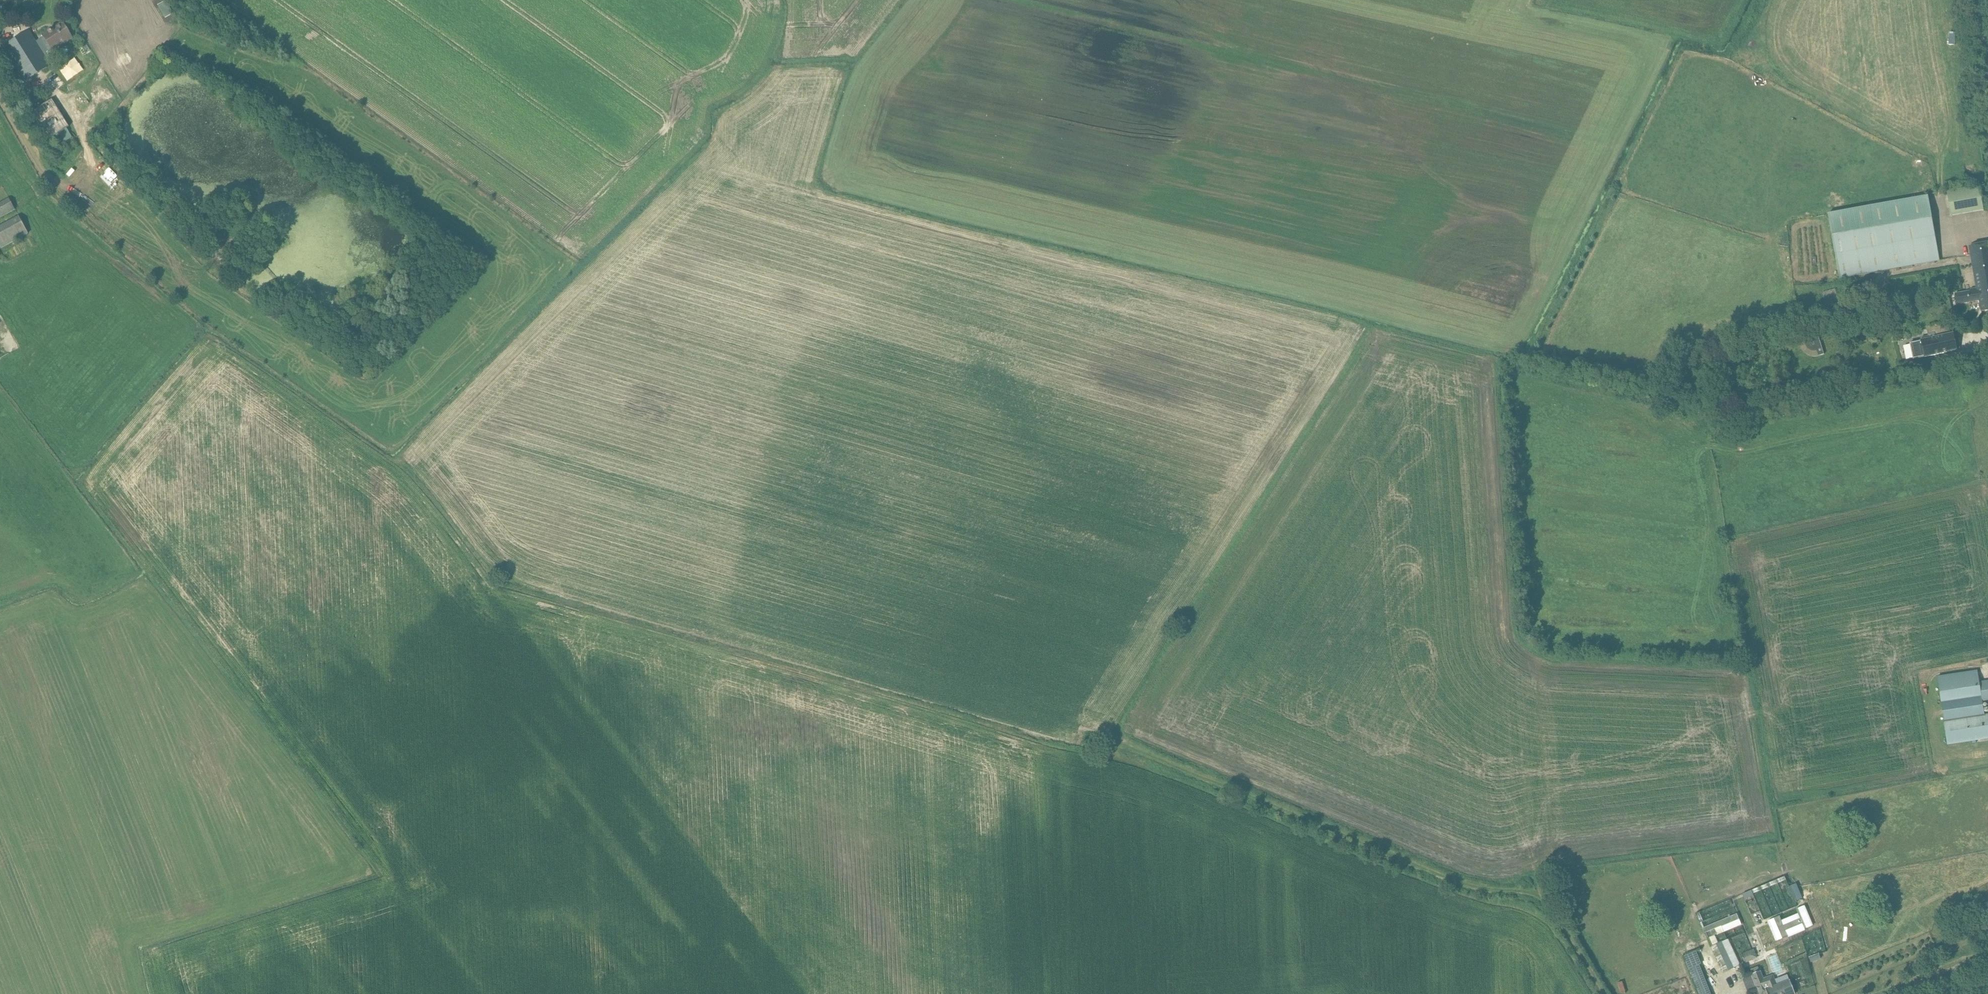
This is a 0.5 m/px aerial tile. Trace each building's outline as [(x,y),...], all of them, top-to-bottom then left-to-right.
[(71,37),(68,32),(63,23),(53,30),(53,29),(51,29),(49,30),(48,32),(49,32),(43,36),(44,37),(36,42),(29,31),(3,47),(24,81),(50,65),(42,52),(50,47),(52,49),(71,37)] [(69,127),(52,99),(30,113),(47,141),(56,135),(62,144),(73,137),(67,129),(69,127)] [(1947,192),(1951,216),(1962,214),(1958,190),(1947,192)] [(1828,214),(1840,278),(1939,261),(1928,196),(1828,214)] [(0,202),(0,218),(15,210),(8,198),(0,202)] [(0,227),(0,246),(1,248),(28,233),(19,216),(0,227)] [(1955,294),(1957,304),(1970,302),(1979,300),(1981,311),(1981,312),(1987,310),(1987,243),(1970,246),(1977,288),(1978,292),(1972,293),(1971,291),(1955,294)] [(1861,317),(1850,322),(1854,333),(1866,329),(1861,317)] [(1921,340),(1921,341),(1910,343),(1914,359),(1925,357),(1957,350),(1953,334),(1936,337),(1935,333),(1928,334),(1929,336),(1921,338),(1922,340),(1921,340)] [(1818,335),(1804,340),(1806,345),(1808,349),(1812,351),(1817,351),(1818,356),(1824,354),(1818,335)] [(1705,380),(1697,381),(1698,385),(1698,389),(1700,399),(1704,399),(1710,398),(1706,380),(1705,380)] [(1937,677),(1941,702),(1981,696),(1979,682),(1977,671),(1937,677)] [(1979,682),(1981,696),(1941,702),(1944,722),(1973,717),(1985,715),(1982,701),(1987,700),(1987,681),(1979,682)] [(1977,740),(1987,738),(1987,715),(1985,715),(1973,717),(1944,722),(1948,744),(1977,740)] [(1796,884),(1789,887),(1796,901),(1802,898),(1796,884)] [(1751,890),(1742,894),(1744,899),(1754,896),(1751,890)] [(1799,908),(1769,920),(1777,940),(1788,936),(1789,938),(1805,931),(1805,929),(1813,926),(1805,906),(1799,908)] [(1721,920),(1702,928),(1704,933),(1705,933),(1706,932),(1715,929),(1722,926),(1740,918),(1738,913),(1721,920)] [(1709,938),(1715,935),(1717,934),(1715,929),(1706,932),(1709,938)] [(1718,942),(1716,942),(1729,970),(1735,967),(1722,940),(1718,942)] [(1684,954),(1699,993),(1712,993),(1700,963),(1702,962),(1697,949),(1684,954)] [(1750,952),(1742,956),(1745,964),(1754,961),(1750,952)] [(1819,953),(1809,957),(1810,959),(1811,962),(1821,959),(1819,955),(1819,953)] [(1767,993),(1795,993),(1790,981),(1776,986),(1772,976),(1763,980),(1760,971),(1752,974),(1760,993),(1764,993),(1767,993)]
